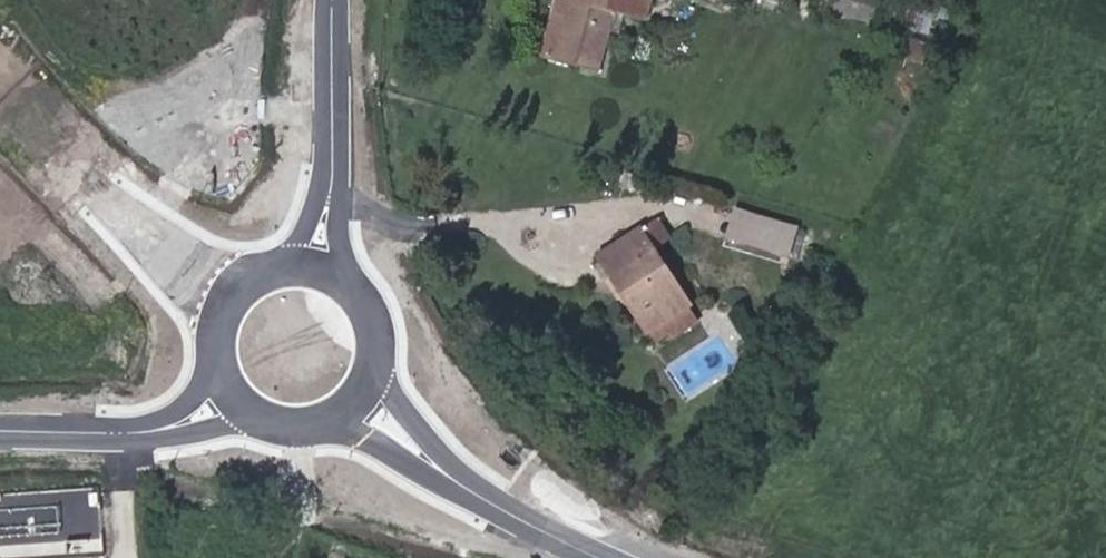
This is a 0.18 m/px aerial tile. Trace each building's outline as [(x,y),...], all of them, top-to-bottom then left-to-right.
[(558,59),(574,0),(557,0),(544,56),(558,59)] [(558,59),(609,75),(624,11),(650,19),(654,0),(574,0),(558,59)] [(921,15),(918,33),(935,36),(938,18),(921,15)] [(929,62),(930,42),(911,40),(909,60),(929,62)] [(744,208),(733,241),(795,261),(806,227),(744,208)] [(654,328),(700,301),(655,226),(609,253),(654,328)] [(680,337),(710,316),(700,301),(654,328),(661,339),(675,329),(680,337)]
